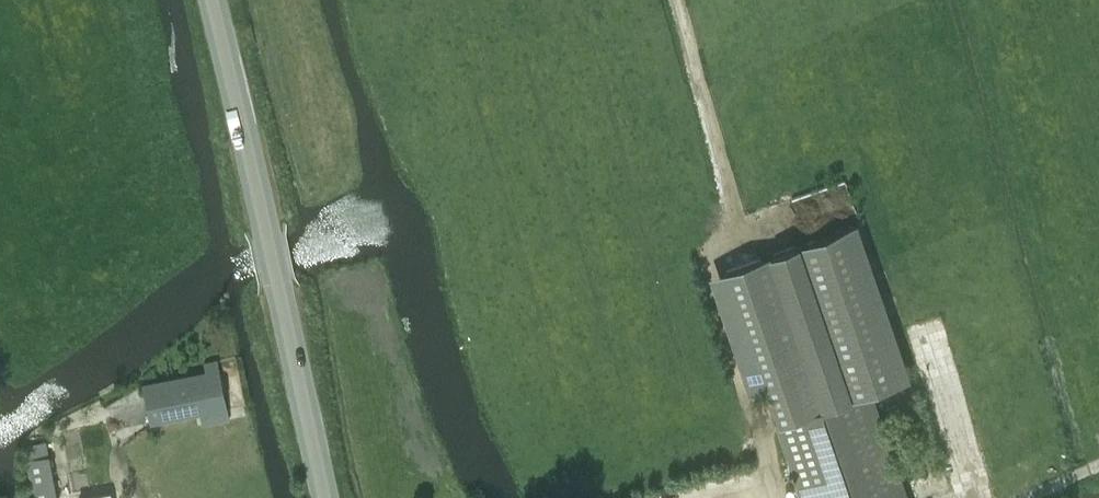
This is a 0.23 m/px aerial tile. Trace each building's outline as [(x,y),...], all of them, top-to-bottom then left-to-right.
[(766,386),(778,420),(869,389),(870,393),(911,378),(894,328),(860,227),(858,223),(709,274),(749,391),(766,386)] [(202,424),(229,418),(218,359),(205,361),(207,370),(143,383),(151,421),(200,411),(202,424)] [(794,480),(800,497),(906,497),(870,393),(869,389),(778,420),(774,421),(794,480)] [(62,434),(74,497),(79,496),(79,497),(106,497),(105,492),(118,490),(106,426),(62,434)] [(46,439),(25,443),(28,458),(26,458),(33,497),(57,497),(49,453),(48,454),(46,439)]
